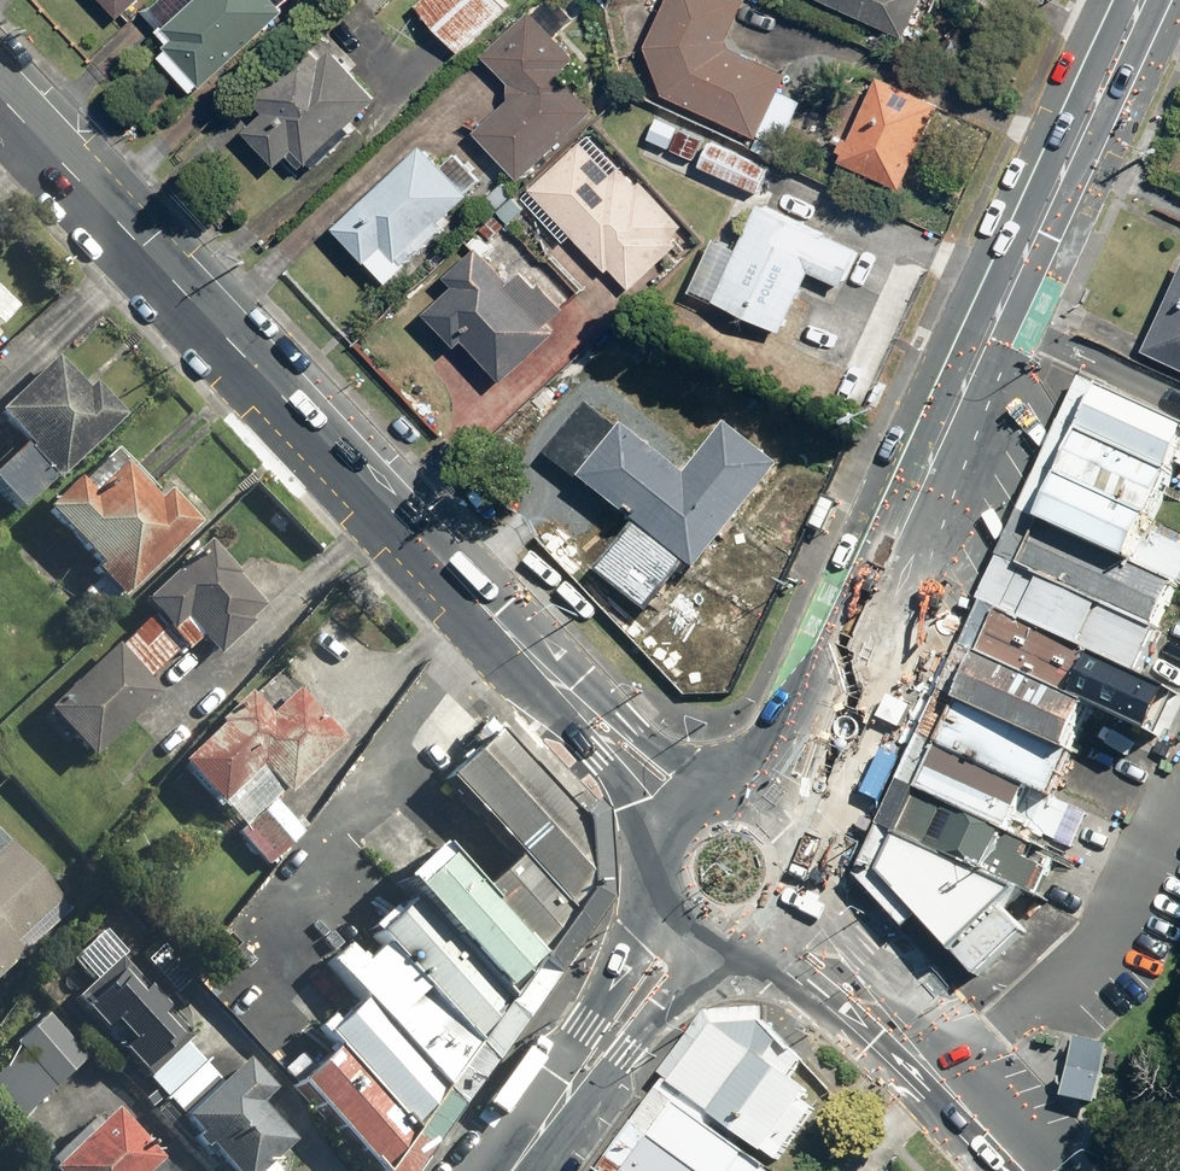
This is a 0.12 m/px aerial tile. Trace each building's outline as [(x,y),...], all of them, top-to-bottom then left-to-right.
[(134,20),(155,0),(116,0),(134,20)] [(148,13),(178,45),(167,55),(201,91),(299,0),(162,0),(148,13)] [(470,46),(517,3),(515,0),(427,0),(470,46)] [(653,42),(671,93),(761,134),(791,68),(732,41),(751,0),(672,0),(653,42)] [(914,35),(929,0),(836,0),(914,35)] [(588,86),(572,69),(585,57),(538,6),(490,50),(516,78),(517,94),(480,128),(529,178),(602,110),(584,90),(588,86)] [(315,40),(255,89),(273,111),(253,127),(284,165),(305,148),(313,158),(387,99),(341,41),(326,53),(315,40)] [(886,70),(846,157),(910,187),(950,99),(886,70)] [(665,115),(655,135),(702,158),(711,138),(665,115)] [(589,138),(536,186),(611,269),(615,265),(634,286),(683,243),(676,236),(688,225),(647,178),(641,184),(624,165),(618,170),(589,138)] [(397,250),(407,261),(479,195),(431,143),(343,224),(381,264),(397,250)] [(720,144),(711,164),(763,187),(772,167),(720,144)] [(760,204),(711,304),(775,335),(804,275),(839,292),(859,252),(760,204)] [(562,330),(485,244),(453,272),(461,281),(434,305),(468,343),(475,336),(510,375),(562,330)] [(1150,348),(1179,361),(1179,278),(1150,348)] [(0,325),(21,306),(0,283),(0,325)] [(96,380),(89,386),(57,352),(0,405),(0,411),(26,439),(0,463),(0,488),(20,510),(125,412),(96,380)] [(918,927),(931,912),(892,869),(910,830),(929,789),(972,692),(993,647),(1011,607),(1036,618),(1055,575),(1033,565),(1056,517),(1077,472),(1097,428),(1116,387),(1090,375),(1069,421),(988,597),(992,600),(864,874),(918,927)] [(1097,428),(1179,465),(1179,411),(1118,382),(1116,387),(1097,428)] [(697,555),(706,563),(785,465),(735,424),(695,473),(632,422),(628,427),(592,398),(547,453),(584,483),(589,476),(645,521),(607,569),(655,607),(697,555)] [(1077,472),(1168,514),(1179,487),(1179,465),(1097,428),(1077,472)] [(98,485),(84,470),(45,505),(126,596),(207,524),(175,488),(164,497),(129,457),(98,485)] [(1077,472),(1056,517),(1136,554),(1147,559),(1168,514),(1077,472)] [(825,496),(811,529),(825,535),(839,502),(825,496)] [(1056,517),(1033,565),(1055,575),(1170,626),(1179,604),(1179,573),(1147,559),(1136,554),(1056,517)] [(215,535),(146,598),(207,665),(276,602),(215,535)] [(1170,626),(1055,575),(1036,618),(1103,647),(1152,669),(1170,626)] [(1103,647),(1036,618),(1011,607),(993,647),(1085,688),(1103,647)] [(166,691),(153,677),(183,648),(151,615),(121,645),(116,639),(47,707),(97,759),(166,691)] [(1085,688),(993,647),(972,692),(1086,743),(1089,745),(1109,699),(1085,688)] [(183,758),(225,805),(246,827),(239,834),(268,865),(291,844),(305,832),(277,802),(350,735),(301,681),(273,706),(258,690),(183,758)] [(1086,743),(972,692),(929,789),(1041,839),(1044,833),(1062,841),(1077,808),(1061,801),(1086,743)] [(582,817),(501,730),(451,774),(523,855),(575,909),(590,890),(585,821),(582,817)] [(1035,852),(1041,839),(929,789),(910,830),(1036,886),(1046,891),(1059,863),(1035,852)] [(582,817),(585,821),(590,890),(575,909),(545,949),(511,999),(481,1038),(450,1086),(419,1130),(391,1170),(416,1170),(496,1060),(527,1016),(562,968),(613,897),(608,810),(597,799),(582,817)] [(0,830),(0,983),(77,905),(0,830)] [(1036,886),(910,830),(892,869),(931,912),(990,976),(1037,927),(1016,906),(1036,886)] [(511,999),(545,949),(487,889),(446,844),(404,881),(418,897),(511,999)] [(575,909),(523,855),(487,889),(545,949),(575,909)] [(481,1038),(511,999),(418,897),(401,914),(394,907),(375,926),(390,942),(481,1038)] [(450,1086),(481,1038),(390,942),(367,964),(349,944),(331,960),(366,997),(450,1086)] [(122,954),(76,998),(150,1075),(195,1031),(122,954)] [(419,1130),(450,1086),(366,997),(329,1030),(342,1044),(419,1130)] [(664,1135),(690,1101),(695,1095),(677,1082),(723,1020),(784,1065),(803,1048),(774,1022),(774,1006),(715,1009),(669,1072),(675,1077),(607,1170),(636,1170),(664,1135)] [(48,1009),(12,1038),(22,1050),(0,1068),(0,1096),(19,1119),(90,1062),(48,1009)] [(695,1095),(690,1101),(777,1166),(828,1097),(784,1065),(723,1020),(677,1082),(695,1095)] [(1106,1103),(1117,1044),(1096,1040),(1081,1037),(1070,1096),(1106,1103)] [(219,1078),(186,1043),(149,1077),(182,1112),(219,1078)] [(419,1130),(342,1044),(302,1081),(384,1170),(391,1170),(419,1130)] [(236,1170),(280,1170),(274,1165),(295,1146),(263,1111),(283,1093),(250,1056),(185,1114),(236,1170)] [(664,1135),(712,1170),(773,1170),(777,1166),(690,1101),(664,1135)] [(160,1164),(168,1157),(116,1104),(104,1116),(100,1112),(47,1164),(54,1170),(167,1170),(160,1164)] [(636,1170),(712,1170),(664,1135),(636,1170)]
